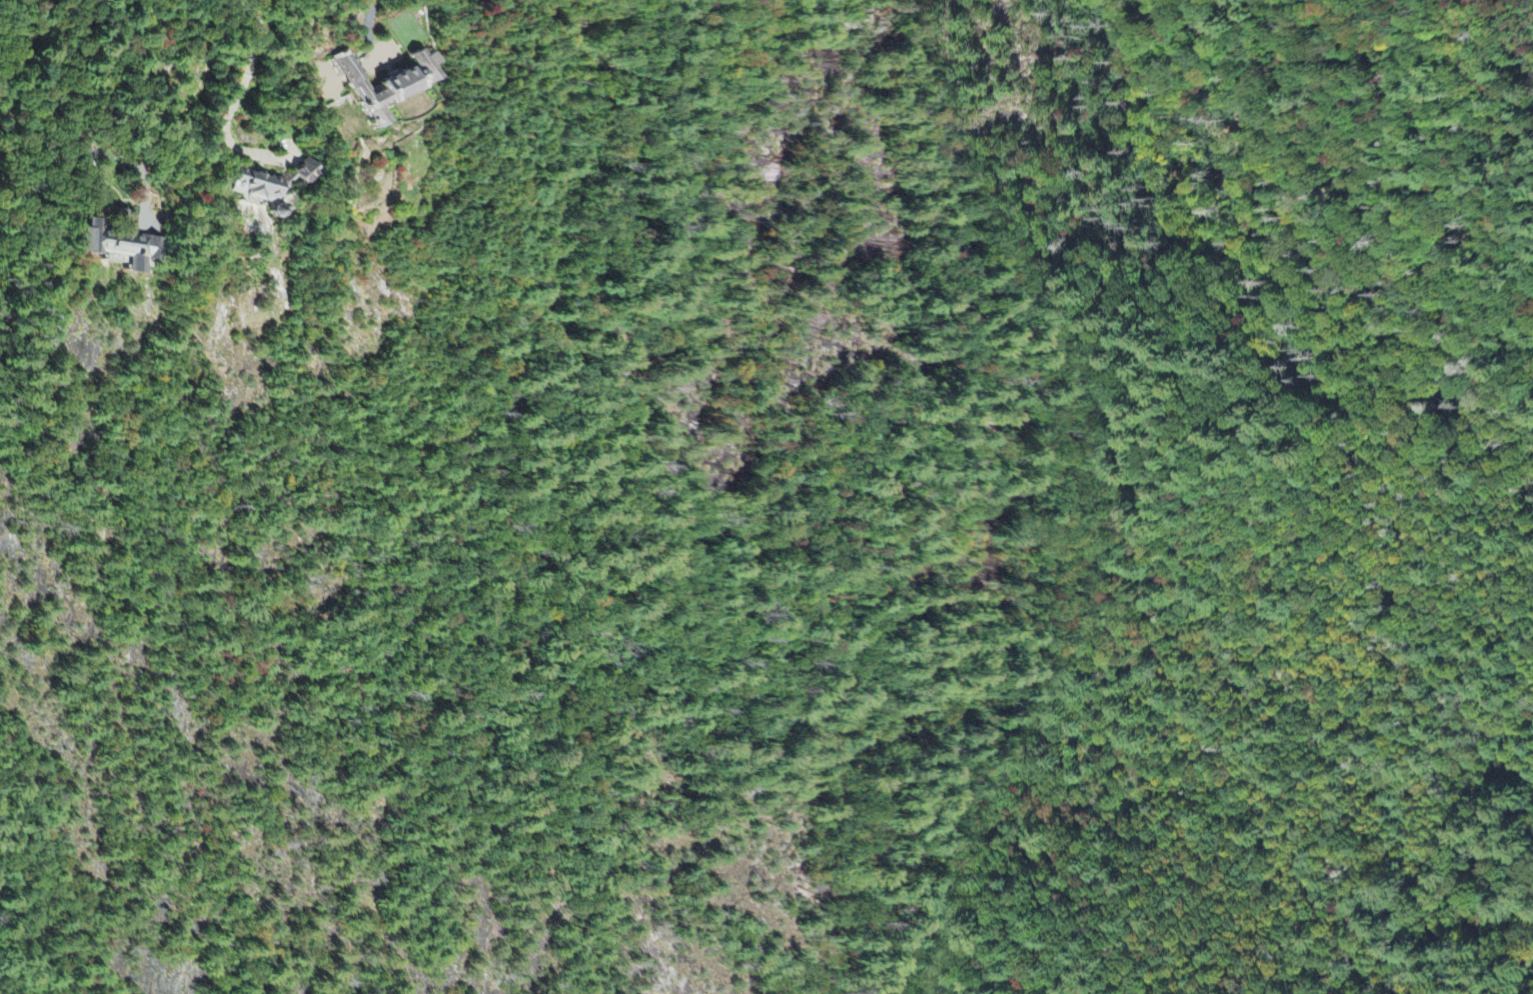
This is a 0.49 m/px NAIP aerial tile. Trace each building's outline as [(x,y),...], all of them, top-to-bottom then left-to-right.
[(334,59),(366,132),(381,125),(373,107),(436,79),(425,54),(416,58),(413,51),(401,57),(408,72),(400,76),(398,71),(366,86),(351,51),(334,59)] [(240,170),(236,174),(232,189),(239,192),(246,198),(260,202),(276,218),(278,213),(281,210),(287,190),(293,184),(302,187),(310,178),(312,171),(301,161),(290,174),(290,175),(280,185),(276,181),(252,174),(251,174),(240,170)] [(77,254),(128,258),(127,273),(143,274),(144,262),(158,263),(159,240),(131,237),(132,231),(123,230),(124,213),(112,212),(110,236),(79,233),(77,254)]
